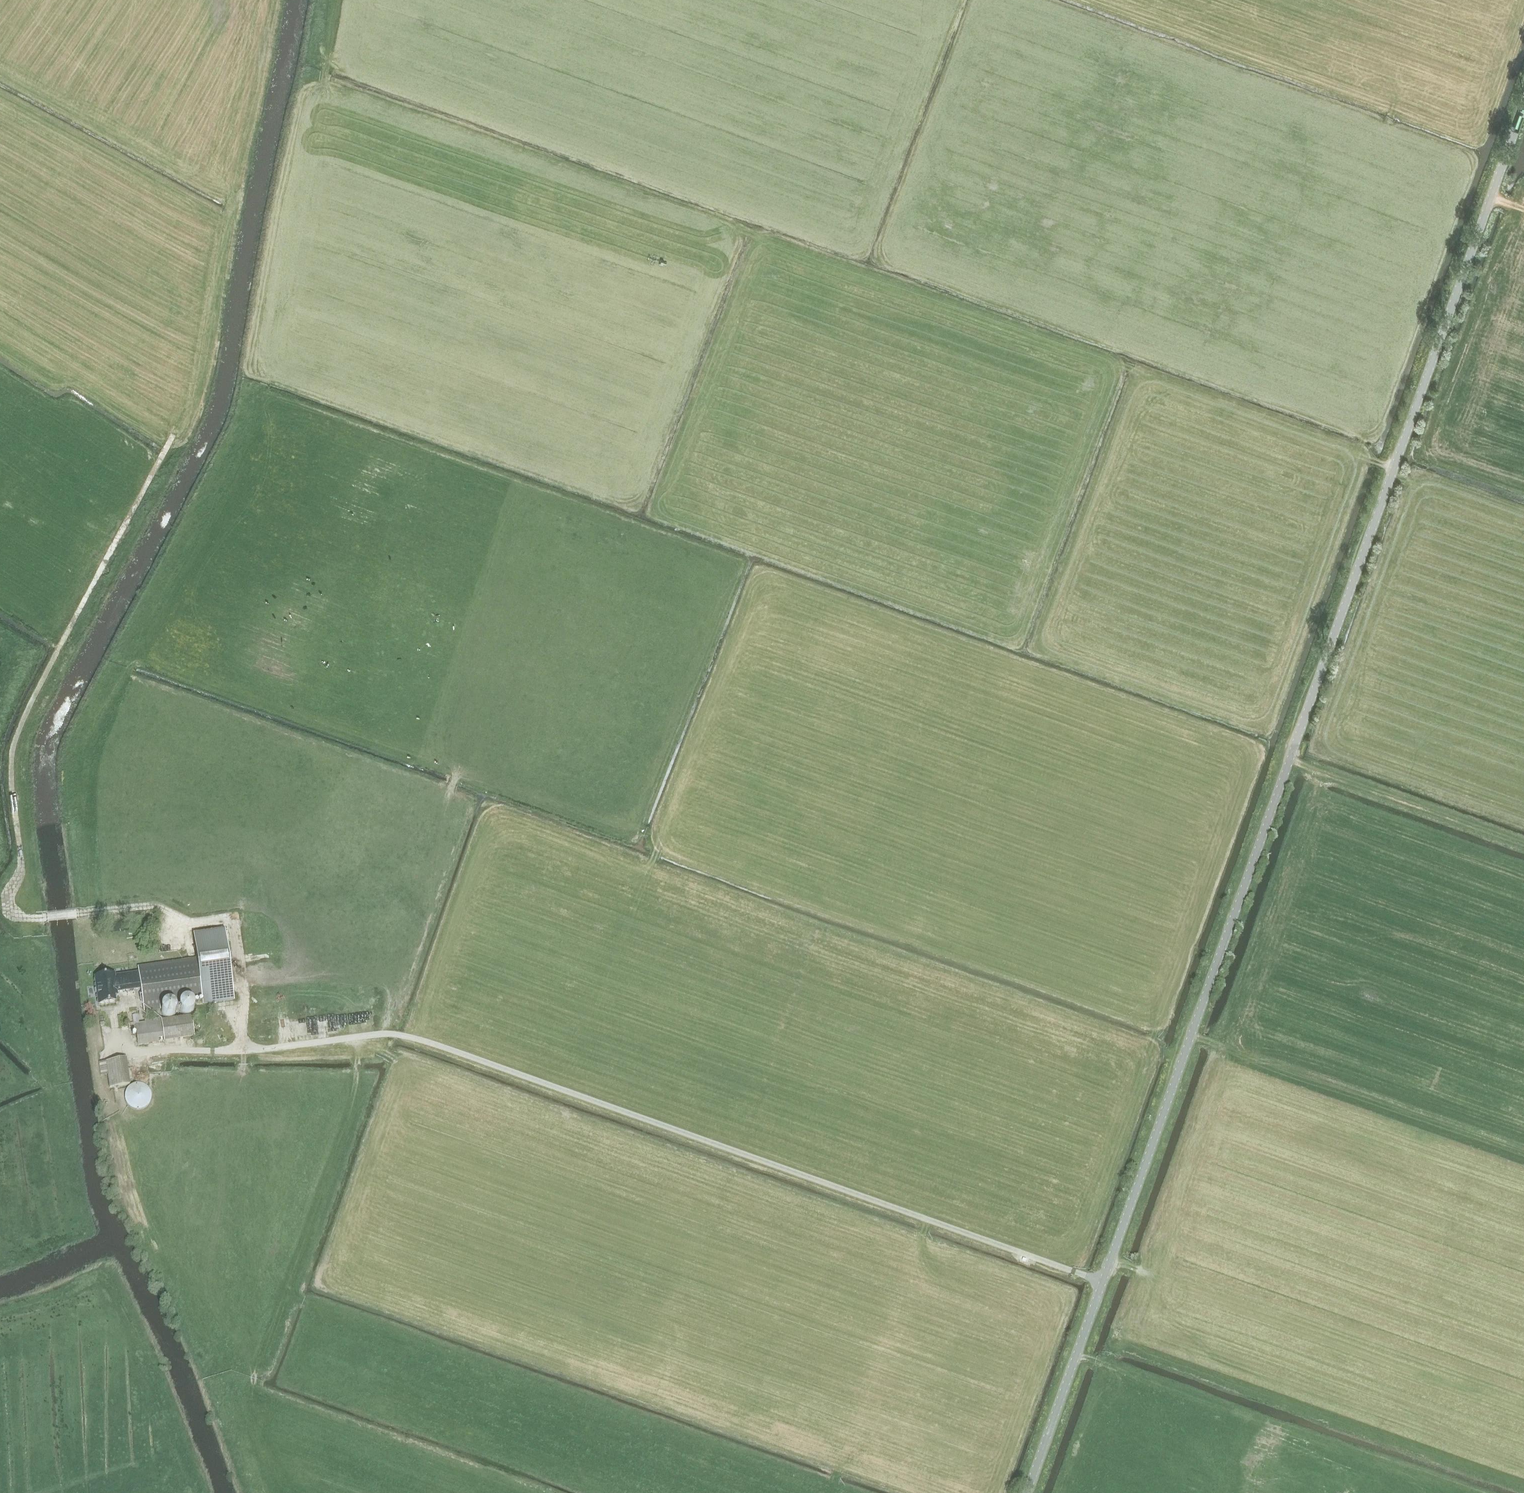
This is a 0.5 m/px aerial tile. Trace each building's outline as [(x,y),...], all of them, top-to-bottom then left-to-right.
[(225,930),(194,934),(198,960),(138,968),(138,973),(114,977),(114,974),(95,977),(99,1005),(115,1002),(113,992),(140,989),(143,1012),(160,1010),(159,1002),(203,996),(204,1004),(234,1000),(225,930)] [(139,1023),(135,1024),(138,1045),(158,1042),(162,1042),(164,1042),(161,1021),(160,1018),(144,1020),(145,1022),(139,1023)] [(130,1085),(126,1058),(99,1062),(101,1076),(107,1075),(109,1088),(130,1085)] [(140,1083),(139,1083),(138,1083),(136,1083),(135,1084),(133,1084),(131,1085),(130,1086),(129,1087),(128,1088),(127,1090),(126,1092),(125,1093),(125,1095),(125,1097),(125,1098),(125,1099),(125,1100),(126,1101),(126,1102),(127,1104),(128,1105),(129,1106),(130,1107),(132,1108),(134,1109),(135,1110),(137,1110),(139,1110),(140,1110),(142,1109),(143,1109),(145,1108),(146,1107),(147,1106),(149,1105),(149,1104),(150,1103),(150,1102),(151,1101),(151,1100),(151,1099),(151,1097),(151,1096),(151,1095),(151,1093),(150,1092),(150,1091),(150,1090),(149,1088),(148,1087),(147,1087),(146,1086),(145,1085),(144,1084),(142,1084),(140,1083)]
